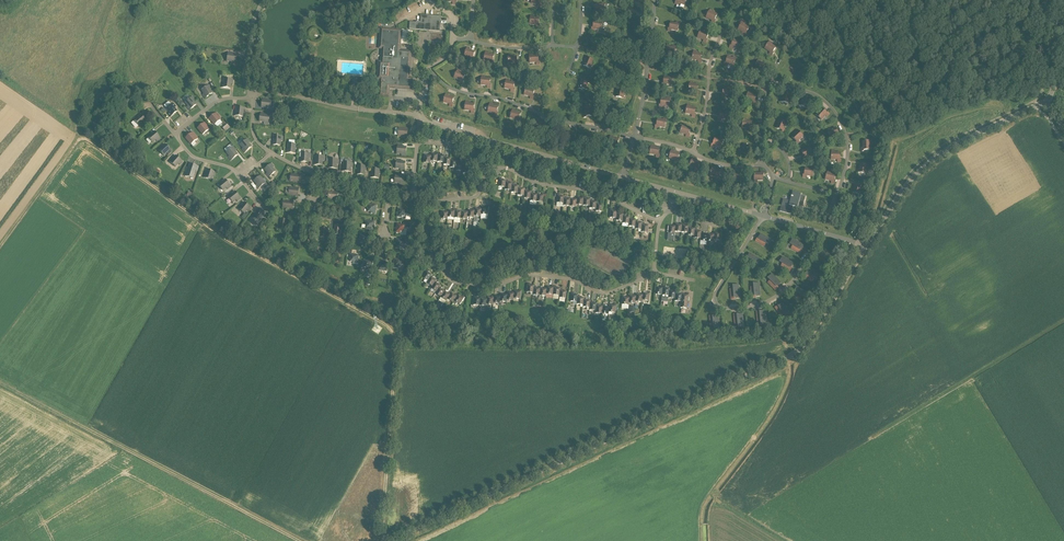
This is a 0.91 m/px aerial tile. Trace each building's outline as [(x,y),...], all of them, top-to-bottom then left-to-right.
[(605,4),(602,3),(602,5),(596,4),(595,10),(594,10),(594,13),(597,13),(597,12),(604,13),(605,4)] [(717,15),(712,13),(713,11),(710,10),(706,18),(712,21),(711,22),(714,24),(715,21),(714,21),(717,15)] [(441,17),(421,16),(421,24),(410,23),(410,30),(440,32),(441,17)] [(539,18),(533,18),(534,16),(531,16),(530,25),(536,25),(536,27),(540,27),(540,25),(538,25),(539,18)] [(603,21),(600,21),(599,23),(594,22),(593,28),(592,28),(591,30),(595,31),(595,29),(601,30),(603,21)] [(679,22),(676,22),(676,24),(671,23),(669,29),(668,28),(668,31),(671,32),(671,30),(678,31),(679,22)] [(749,28),(743,25),(744,23),(741,22),(740,24),(741,25),(738,30),(743,33),(742,35),(744,36),(749,28)] [(409,53),(398,53),(399,45),(400,45),(402,31),(381,29),(379,49),(384,50),(383,63),(379,63),(377,80),(379,80),(378,92),(389,93),(390,87),(397,88),(397,89),(407,90),(409,53)] [(703,32),(704,31),(701,30),(698,38),(704,40),(703,42),(706,43),(707,40),(706,40),(708,34),(703,32)] [(742,41),(739,40),(739,42),(734,40),(731,46),(730,45),(729,48),(732,49),(733,48),(739,50),(742,41)] [(776,48),(771,45),(772,43),(770,41),(765,49),(768,51),(770,52),(769,54),(772,56),(773,54),(772,53),(773,52),(776,48)] [(675,46),(672,46),(672,47),(667,47),(666,53),(665,52),(664,55),(667,56),(668,54),(674,55),(675,46)] [(475,52),(470,51),(470,49),(467,48),(465,57),(471,58),(470,60),(474,61),(474,58),(473,58),(475,52)] [(702,54),(696,53),(697,51),(694,51),(692,60),(697,61),(698,61),(698,63),(701,63),(702,61),(701,60),(702,54)] [(494,55),(488,54),(489,53),(486,52),(484,61),(490,62),(490,64),(493,64),(494,62),(493,61),(494,55)] [(236,56),(232,55),(232,53),(228,53),(226,62),(231,62),(231,64),(235,65),(236,56)] [(538,56),(533,56),(532,54),(529,54),(530,63),(536,63),(536,65),(540,65),(540,62),(538,62),(538,56)] [(517,57),(512,57),(512,55),(509,55),(508,64),(515,64),(515,66),(518,66),(518,63),(517,63),(517,57)] [(593,61),(588,59),(588,58),(588,57),(586,56),(584,59),(586,60),(584,66),(592,69),(593,66),(591,66),(593,61)] [(736,58),(733,57),(733,59),(727,57),(726,63),(725,63),(724,65),(727,66),(728,65),(734,66),(736,58)] [(765,65),(760,63),(761,61),(758,60),(755,68),(761,71),(760,72),(763,73),(764,71),(763,70),(765,65)] [(628,74),(626,74),(627,68),(620,68),(621,66),(618,66),(617,71),(619,71),(619,76),(628,77),(628,74)] [(465,75),(460,73),(461,71),(458,70),(454,78),(460,81),(459,83),(463,84),(464,81),(462,81),(465,75)] [(673,76),(670,76),(670,78),(664,77),(664,83),(664,84),(662,83),(662,86),(665,87),(666,85),(672,85),(673,76)] [(490,79),(485,79),(485,77),(482,77),(481,86),(487,86),(487,88),(490,88),(491,86),(489,85),(490,79)] [(230,85),(232,85),(233,80),(224,79),(223,84),(221,84),(221,88),(230,89),(230,85)] [(514,83),(509,82),(509,80),(506,80),(505,89),(511,90),(511,92),(514,92),(514,90),(513,89),(514,83)] [(588,83),(589,84),(590,80),(587,80),(587,81),(581,80),(580,86),(578,85),(578,88),(587,90),(588,83)] [(698,85),(693,84),(693,83),(690,82),(689,91),(695,92),(695,94),(698,94),(699,91),(697,91),(698,85)] [(212,94),(210,90),(211,89),(209,86),(201,90),(204,94),(202,95),(204,99),(212,94)] [(534,91),(531,90),(529,89),(529,87),(527,87),(524,95),(531,97),(530,99),(533,100),(534,97),(533,97),(534,91)] [(624,90),(618,89),(619,88),(616,87),(615,90),(617,91),(616,97),(625,99),(625,96),(624,95),(624,90)] [(732,87),(729,87),(729,89),(723,88),(723,94),(721,94),(721,97),(725,97),(725,96),(731,96),(732,87)] [(756,96),(750,95),(751,93),(748,92),(746,101),(752,102),(752,104),(755,105),(756,102),(754,102),(756,96)] [(454,98),(448,97),(449,95),(446,94),(444,103),(450,104),(449,106),(453,107),(453,104),(452,104),(454,98)] [(790,97),(792,98),(792,94),(789,94),(789,95),(783,94),(782,99),(780,99),(780,102),(788,104),(790,97)] [(193,102),(195,101),(192,97),(185,103),(188,106),(186,108),(189,111),(196,105),(193,102)] [(670,98),(667,98),(667,99),(661,99),(661,105),(659,105),(659,107),(662,108),(663,106),(669,107),(670,98)] [(808,102),(810,103),(811,99),(808,99),(808,100),(802,98),(800,103),(799,102),(798,105),(806,108),(808,103),(808,102)] [(271,102),(267,101),(267,99),(263,99),(262,108),(266,108),(266,110),(270,111),(271,102)] [(474,104),(469,104),(469,102),(466,102),(465,111),(471,111),(471,113),(474,113),(475,111),(473,111),(474,104)] [(498,107),(493,106),(493,104),(490,103),(488,112),(494,114),(494,115),(497,116),(498,113),(497,113),(498,107)] [(177,112),(174,109),(176,107),(173,104),(166,110),(169,113),(167,114),(170,118),(177,112)] [(695,108),(690,107),(690,105),(687,105),(686,114),(692,115),(692,117),(695,117),(696,115),(694,114),(695,108)] [(245,108),(236,107),(236,112),(234,112),(233,116),(242,117),(243,113),(245,113),(245,108)] [(592,111),(594,111),(594,108),(585,108),(585,114),(583,115),(583,118),(586,118),(586,117),(592,116),(592,111)] [(829,114),(827,112),(826,113),(822,109),(818,113),(817,112),(815,114),(821,120),(826,115),(827,117),(829,114)] [(520,114),(515,112),(516,110),(513,110),(510,118),(516,120),(516,122),(519,123),(520,120),(519,120),(520,114)] [(620,114),(622,114),(622,111),(613,110),(612,116),(611,116),(610,119),(613,120),(613,118),(619,119),(620,114)] [(729,112),(726,111),(726,113),(720,112),(719,118),(718,118),(717,120),(721,121),(721,119),(727,121),(729,112)] [(216,113),(209,119),(214,125),(222,120),(216,113)] [(269,116),(265,115),(265,113),(261,113),(260,122),(264,123),(264,124),(268,125),(269,116)] [(141,115),(138,118),(136,117),(133,120),(139,127),(142,124),(143,125),(147,122),(141,115)] [(658,129),(659,127),(665,128),(666,119),(663,118),(663,120),(658,120),(657,126),(655,125),(655,128),(658,129)] [(544,124),(539,122),(540,120),(537,119),(534,128),(539,130),(539,132),(542,133),(543,130),(542,130),(544,124)] [(752,128),(751,128),(751,122),(746,121),(746,119),(743,119),(742,128),(748,129),(748,131),(752,131),(752,128)] [(786,123),(777,120),(776,123),(778,123),(776,128),(782,131),(781,132),(784,133),(785,130),(783,129),(786,123)] [(210,129),(204,123),(197,129),(203,135),(210,129)] [(691,129),(685,127),(686,125),(683,124),(680,133),(686,135),(686,137),(689,138),(690,135),(689,135),(691,129)] [(408,130),(399,128),(398,137),(407,138),(408,130)] [(838,133),(836,128),(831,130),(830,128),(827,130),(830,138),(836,136),(837,137),(840,136),(839,133),(838,134),(838,133)] [(803,136),(797,130),(794,132),(796,133),(792,137),(796,142),(795,142),(797,144),(799,142),(798,141),(803,136)] [(575,134),(569,134),(570,132),(567,131),(566,140),(572,141),(572,143),(575,143),(575,140),(574,140),(575,134)] [(160,139),(154,132),(151,135),(150,133),(146,136),(152,143),(156,140),(157,142),(160,139)] [(192,132),(185,138),(191,145),(198,139),(192,132)] [(596,137),(591,136),(591,134),(588,134),(587,143),(593,144),(593,146),(597,146),(597,143),(596,143),(596,137)] [(283,137),(274,136),(274,141),(272,141),(272,145),(281,146),(281,141),(283,142),(283,137)] [(618,140),(613,139),(613,137),(610,136),(609,145),(615,146),(614,148),(618,149),(618,146),(617,146),(618,140)] [(724,139),(721,138),(720,140),(715,139),(713,145),(712,144),(711,147),(714,148),(715,146),(721,148),(722,143),(724,139)] [(250,143),(247,139),(240,145),(243,149),(241,150),(244,153),(251,147),(248,144),(250,143)] [(872,142),(862,142),(863,148),(861,148),(861,152),(864,152),(864,150),(870,150),(870,145),(872,145),(872,142)] [(298,145),(288,144),(288,149),(286,149),(286,153),(295,154),(295,149),(297,149),(298,145)] [(752,146),(746,146),(746,144),(743,144),(743,153),(749,153),(749,155),(752,155),(753,152),(751,152),(752,146)] [(165,145),(162,148),(161,146),(158,150),(164,156),(167,153),(168,155),(171,152),(165,145)] [(406,148),(402,147),(402,145),(398,145),(397,154),(402,154),(401,156),(406,157),(406,148)] [(659,149),(656,148),(654,148),(654,146),(651,146),(650,155),(656,155),(656,157),(659,158),(660,155),(658,155),(659,149)] [(809,146),(806,148),(807,149),(802,151),(804,157),(803,158),(804,160),(807,159),(806,157),(812,155),(809,146)] [(235,152),(236,151),(233,147),(226,153),(229,156),(228,158),(231,161),(238,155),(235,152)] [(679,154),(674,152),(675,150),(672,150),(669,158),(675,160),(675,162),(678,163),(679,160),(678,160),(679,154)] [(840,153),(834,153),(835,151),(832,151),(831,160),(837,160),(837,162),(841,162),(841,159),(840,159),(840,153)] [(311,154),(302,153),(302,158),(300,158),(299,162),(308,163),(309,159),(311,159),(311,154)] [(176,156),(173,159),(172,158),(169,162),(175,168),(178,164),(180,165),(183,162),(176,156)] [(323,162),(325,162),(325,157),(316,157),(316,161),(314,161),(313,165),(322,166),(323,162)] [(700,163),(695,161),(696,159),(693,158),(689,166),(695,169),(694,171),(697,172),(699,170),(697,169),(700,163)] [(337,165),(339,165),(339,160),(335,160),(330,160),(330,164),(328,164),(327,168),(336,169),(337,165)] [(405,162),(401,162),(401,160),(397,160),(396,169),(401,169),(400,171),(405,171),(405,162)] [(353,163),(344,163),(344,167),(342,167),(341,172),(350,172),(351,168),(353,168),(353,163)] [(198,167),(190,164),(188,168),(187,168),(184,176),(193,179),(195,171),(197,171),(198,167)] [(273,169),(274,167),(271,164),(264,170),(267,173),(266,174),(268,178),(275,172),(273,169)] [(866,168),(868,168),(869,164),(866,164),(866,165),(860,164),(859,170),(857,170),(856,173),(865,174),(866,168)] [(367,167),(358,166),(358,171),(356,170),(356,175),(365,175),(365,171),(367,171),(367,167)] [(720,171),(715,170),(715,168),(712,167),(710,176),(716,177),(716,179),(719,180),(720,177),(719,177),(720,171)] [(814,168),(811,167),(811,169),(805,169),(804,175),(803,174),(803,177),(806,178),(806,176),(813,177),(814,168)] [(381,170),(372,169),(372,174),(370,174),(370,178),(379,179),(379,174),(381,174),(381,170)] [(216,173),(207,170),(206,174),(204,174),(203,178),(211,181),(213,176),(214,177),(216,173)] [(835,175),(830,174),(831,172),(828,171),(825,180),(831,181),(831,183),(834,184),(835,181),(834,181),(835,175)] [(742,174),(736,174),(736,172),(733,172),(733,181),(739,181),(739,183),(743,183),(743,181),(741,181),(742,174)] [(763,175),(764,175),(764,172),(761,172),(761,174),(754,174),(754,183),(757,183),(757,181),(763,181),(763,175)] [(301,175),(291,174),(290,182),(300,183),(301,175)] [(404,177),(400,177),(400,175),(396,174),(395,183),(399,184),(399,186),(404,186),(404,177)] [(262,180),(264,179),(261,175),(254,181),(257,185),(255,186),(258,190),(265,184),(262,180)] [(225,180),(222,183),(221,181),(217,184),(223,191),(226,188),(228,190),(231,187),(225,180)] [(864,186),(861,185),(861,186),(855,185),(854,190),(852,189),(851,192),(860,195),(861,188),(863,189),(864,186)] [(299,189),(289,188),(289,195),(299,196),(299,189)] [(235,192),(232,195),(230,193),(227,196),(233,203),(236,200),(237,202),(241,199),(235,192)] [(339,193),(329,192),(328,199),(338,200),(339,193)] [(806,197),(801,196),(801,194),(793,192),(792,196),(791,196),(791,197),(793,198),(792,202),(783,200),(781,210),(791,213),(793,207),(797,208),(797,209),(802,210),(806,197)] [(293,202),(284,201),(283,208),(293,209),(293,202)] [(247,211),(249,212),(251,208),(244,203),(242,206),(240,205),(237,209),(244,214),(247,211)] [(377,206),(368,205),(367,209),(369,209),(369,212),(371,212),(371,214),(376,214),(377,206)] [(343,208),(333,206),(332,214),(342,215),(343,208)] [(407,210),(398,209),(397,218),(402,218),(402,217),(405,217),(405,214),(406,215),(407,210)] [(265,214),(257,211),(255,214),(253,214),(251,218),(259,221),(261,217),(263,218),(265,214)] [(287,220),(280,219),(279,229),(286,230),(287,220)] [(375,222),(366,221),(365,230),(369,230),(372,230),(374,231),(375,222)] [(403,230),(405,230),(405,229),(405,225),(397,224),(396,233),(400,234),(401,232),(403,232),(403,230)] [(301,226),(294,225),(292,235),(299,236),(301,226)] [(342,226),(335,225),(334,235),(341,236),(342,226)] [(328,229),(321,228),(320,238),(327,239),(328,229)] [(314,232),(307,231),(306,241),(313,242),(314,232)] [(772,240),(761,234),(759,237),(760,238),(759,239),(757,238),(755,242),(764,247),(766,243),(769,245),(771,240),(772,241),(772,240)] [(369,237),(360,236),(360,240),(361,240),(361,243),(363,243),(363,245),(368,245),(369,237)] [(800,254),(802,250),(800,249),(801,248),(802,249),(804,246),(804,245),(793,239),(793,240),(791,244),(793,245),(791,249),(800,254)] [(405,241),(397,240),(396,248),(400,249),(401,248),(403,248),(403,245),(405,245),(405,241)] [(831,255),(820,249),(818,252),(819,253),(819,254),(817,253),(814,257),(824,262),(826,258),(828,260),(831,255),(831,256),(831,255)] [(761,260),(749,253),(750,254),(748,257),(749,257),(748,258),(746,257),(744,261),(753,266),(755,263),(757,264),(760,260),(761,260)] [(359,256),(350,255),(350,259),(351,259),(351,262),(353,262),(353,264),(358,264),(359,256)] [(781,267),(790,272),(792,268),(790,267),(791,266),(792,266),(793,263),(794,263),(783,257),(782,257),(783,257),(780,262),(783,263),(781,267)] [(403,260),(395,259),(394,268),(398,269),(398,267),(401,267),(401,265),(403,265),(403,260)] [(373,261),(364,261),(363,265),(365,265),(365,268),(367,268),(367,270),(372,270),(373,261)] [(386,268),(387,268),(388,263),(379,262),(378,271),(383,271),(383,270),(386,270),(386,268)] [(817,280),(819,275),(820,275),(809,269),(807,272),(808,273),(807,274),(805,273),(803,277),(812,282),(814,278),(817,280)] [(432,275),(428,273),(430,271),(428,270),(422,278),(428,281),(432,275)] [(778,286),(781,283),(772,274),(772,275),(769,278),(771,280),(768,283),(775,291),(778,287),(777,286),(778,285),(778,286)] [(433,278),(434,276),(432,275),(428,281),(427,283),(432,287),(436,281),(433,278)] [(437,292),(441,286),(437,284),(438,282),(436,281),(432,287),(431,289),(437,292)] [(761,296),(760,283),(759,283),(759,284),(754,284),(754,287),(750,287),(751,298),(756,297),(756,295),(757,295),(757,296),(761,296)] [(734,289),(730,289),(731,300),(735,299),(735,297),(736,297),(736,298),(740,298),(739,285),(739,286),(734,286),(734,289)] [(445,292),(441,289),(442,287),(441,286),(437,292),(435,294),(441,298),(445,292)] [(808,293),(797,286),(797,287),(795,290),(796,290),(795,291),(793,290),(791,294),(800,299),(803,296),(805,297),(807,293),(808,293)] [(445,292),(441,298),(446,301),(448,300),(452,293),(450,292),(449,294),(445,292)] [(452,293),(448,300),(453,303),(454,301),(458,295),(456,294),(455,296),(452,293)] [(682,295),(681,302),(681,308),(687,309),(688,303),(689,293),(687,293),(686,295),(682,295)] [(465,297),(463,296),(462,298),(458,295),(454,301),(460,305),(465,297)] [(791,313),(783,303),(780,305),(781,306),(780,307),(778,305),(775,308),(781,316),(784,314),(786,316),(790,313),(791,313)] [(760,310),(756,311),(757,322),(761,321),(762,324),(767,323),(767,324),(766,311),(765,311),(762,311),(762,313),(761,313),(760,310)] [(744,327),(743,314),(743,315),(739,315),(739,316),(738,316),(738,314),(733,314),(734,325),(739,324),(739,327),(744,326),(744,327)] [(720,329),(719,316),(718,316),(715,317),(715,318),(714,318),(713,316),(709,316),(710,327),(714,326),(715,329),(720,328),(720,329)]
